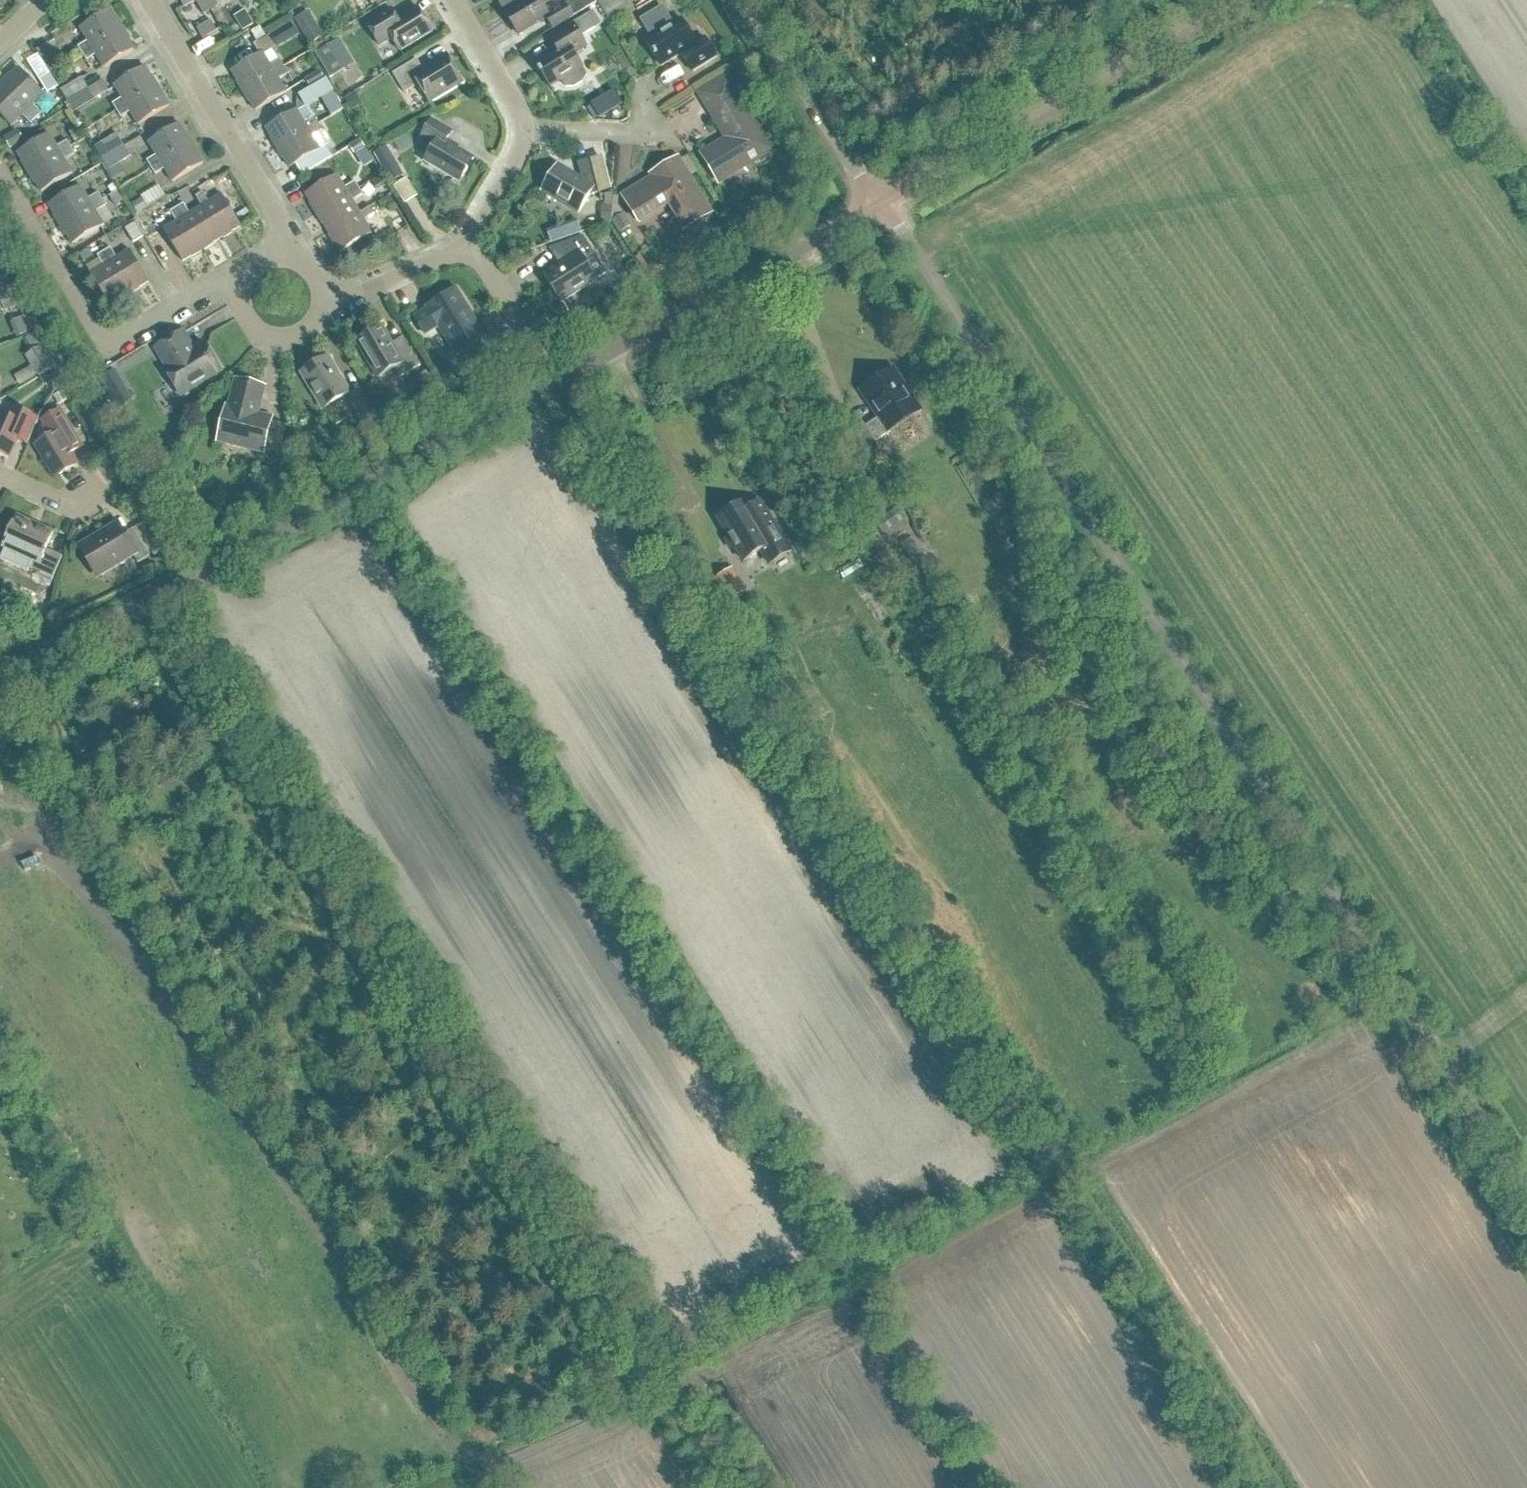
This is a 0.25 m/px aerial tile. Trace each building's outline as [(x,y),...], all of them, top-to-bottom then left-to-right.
[(204,0),(180,0),(184,8),(196,1),(204,14),(210,11),(204,0)] [(210,11),(218,6),(215,0),(204,0),(210,11)] [(504,10),(521,0),(498,0),(504,10)] [(505,13),(519,35),(546,19),(553,30),(585,10),(579,0),(573,0),(553,12),(548,3),(550,2),(550,0),(527,0),(505,13)] [(585,10),(597,3),(595,0),(579,0),(585,10)] [(400,52),(433,32),(418,8),(394,22),(388,12),(366,24),(380,46),(392,39),(400,52)] [(83,54),(123,30),(111,10),(80,28),(88,41),(78,47),(83,54)] [(644,24),(652,37),(646,41),(655,57),(656,57),(662,67),(682,55),(692,72),(716,58),(705,39),(696,44),(681,19),(673,25),(664,11),(659,10),(645,18),(644,24)] [(573,25),(573,24),(550,38),(557,50),(536,63),(540,70),(538,72),(540,75),(542,74),(550,87),(562,80),(566,87),(574,87),(582,82),(586,75),(583,68),(574,54),(586,47),(580,37),(601,25),(593,12),(573,25)] [(297,23),(309,42),(324,32),(312,13),(301,21),(297,23)] [(249,17),(238,24),(242,31),(253,25),(249,17)] [(278,48),(298,36),(290,26),(271,38),(278,48)] [(256,41),(265,36),(260,27),(251,32),(256,41)] [(123,30),(83,54),(87,61),(96,55),(104,68),(135,50),(123,30)] [(48,44),(37,51),(50,71),(61,65),(48,44)] [(335,78),(351,68),(339,48),(335,50),(333,48),(321,56),(324,61),(318,65),(327,78),(333,74),(335,78)] [(244,91),(284,67),(280,60),(270,66),(263,53),(232,71),(244,91)] [(28,62),(48,93),(58,87),(39,55),(28,62)] [(429,102),(462,82),(447,56),(423,71),(417,60),(393,74),(405,94),(419,85),(429,102)] [(117,111),(157,87),(145,67),(115,85),(122,98),(113,104),(117,111)] [(284,67),(244,91),(256,111),(286,93),(279,80),(288,74),(284,67)] [(2,84),(36,119),(42,114),(33,105),(44,95),(19,68),(2,84)] [(68,102),(89,89),(82,78),(62,91),(68,102)] [(769,150),(727,80),(702,95),(729,140),(703,156),(718,181),(769,150)] [(2,84),(0,86),(0,115),(11,127),(22,116),(31,125),(36,119),(2,84)] [(157,87),(117,111),(121,118),(131,112),(139,125),(169,107),(157,87)] [(89,89),(68,102),(75,112),(95,99),(89,89)] [(322,101),(332,116),(344,109),(334,93),(322,101)] [(602,97),(591,104),(599,118),(611,111),(602,97)] [(278,148),(318,124),(314,117),(305,123),(297,110),(266,128),(278,148)] [(459,183),(474,159),(446,142),(452,132),(432,120),(421,138),(434,146),(425,163),(459,183)] [(151,168),(192,144),(180,124),(149,143),(157,155),(147,161),(151,168)] [(318,124),(278,148),(290,168),(304,160),(321,150),(313,137),(323,131),(318,124)] [(30,173),(71,148),(67,141),(57,147),(49,134),(18,153),(30,173)] [(102,159),(124,146),(117,134),(95,147),(102,159)] [(192,144),(151,168),(155,175),(165,169),(173,182),(204,164),(192,144)] [(124,146),(102,159),(109,170),(131,157),(124,146)] [(404,176),(387,146),(373,154),(390,184),(404,176)] [(321,150),(304,160),(309,169),(332,155),(326,147),(321,150)] [(71,148),(30,173),(41,192),(73,173),(65,160),(75,154),(71,148)] [(589,196),(600,193),(592,160),(578,163),(582,181),(557,166),(542,191),(579,213),(589,196)] [(682,223),(707,208),(677,160),(653,175),(655,178),(623,197),(638,222),(669,203),(682,223)] [(317,214),(359,189),(355,182),(345,188),(337,175),(306,194),(317,214)] [(380,177),(371,182),(375,188),(384,182),(380,177)] [(61,225),(103,200),(99,193),(88,199),(81,186),(49,205),(61,225)] [(317,214),(329,233),(360,214),(353,202),(363,195),(359,189),(317,214)] [(203,207),(221,238),(241,226),(222,195),(209,203),(203,193),(196,197),(202,207),(203,207)] [(114,208),(122,203),(116,194),(108,199),(114,208)] [(103,200),(61,225),(73,244),(104,226),(96,212),(107,206),(103,200)] [(202,250),(221,238),(203,207),(202,207),(190,214),(184,204),(177,208),(202,250)] [(183,262),(202,250),(177,208),(171,212),(177,222),(164,230),(183,262)] [(360,214),(329,233),(341,253),(372,234),(364,221),(375,215),(370,208),(360,214)] [(147,213),(135,220),(147,240),(159,233),(147,213)] [(549,251),(558,247),(567,261),(545,275),(568,313),(570,312),(563,301),(595,281),(585,264),(596,257),(583,237),(558,246),(548,249),(549,251)] [(104,252),(129,294),(149,282),(130,251),(117,259),(111,248),(104,252)] [(91,274),(110,306),(129,294),(104,252),(98,256),(104,267),(91,274)] [(489,354),(480,340),(485,337),(456,290),(427,308),(429,310),(415,319),(425,334),(439,326),(456,354),(448,358),(457,373),(489,354)] [(10,300),(2,303),(6,312),(16,307),(18,307),(13,299),(12,300),(10,300)] [(399,379),(420,366),(403,338),(392,344),(382,329),(377,332),(375,330),(366,335),(364,340),(358,343),(377,376),(392,367),(399,379)] [(180,395),(221,370),(206,345),(189,355),(177,336),(157,349),(168,368),(165,370),(180,395)] [(54,367),(42,347),(25,356),(37,377),(54,367)] [(323,409),(349,393),(328,358),(302,373),(323,409)] [(878,448),(876,444),(922,414),(892,369),(860,391),(879,420),(866,429),(862,424),(843,437),(859,461),(878,448)] [(426,397),(440,389),(429,370),(415,378),(426,397)] [(65,386),(57,373),(47,379),(55,392),(65,386)] [(264,451),(272,420),(255,416),(262,387),(238,381),(223,440),(264,451)] [(363,417),(377,409),(364,389),(351,397),(363,417)] [(61,392),(53,397),(58,405),(65,400),(61,392)] [(39,419),(19,410),(14,421),(0,414),(0,453),(9,457),(16,440),(27,445),(39,419)] [(55,478),(78,464),(64,440),(74,434),(60,411),(43,422),(52,437),(36,446),(55,478)] [(865,493),(857,498),(872,521),(893,507),(873,476),(859,484),(865,493)] [(761,552),(769,566),(792,552),(760,501),(751,507),(746,500),(717,518),(744,562),(761,552)] [(899,508),(875,523),(882,535),(906,519),(899,508)] [(53,579),(63,557),(46,550),(54,533),(17,516),(3,548),(32,561),(29,568),(53,579)] [(117,525),(82,546),(99,576),(133,555),(139,564),(150,557),(133,529),(123,536),(117,525)]
